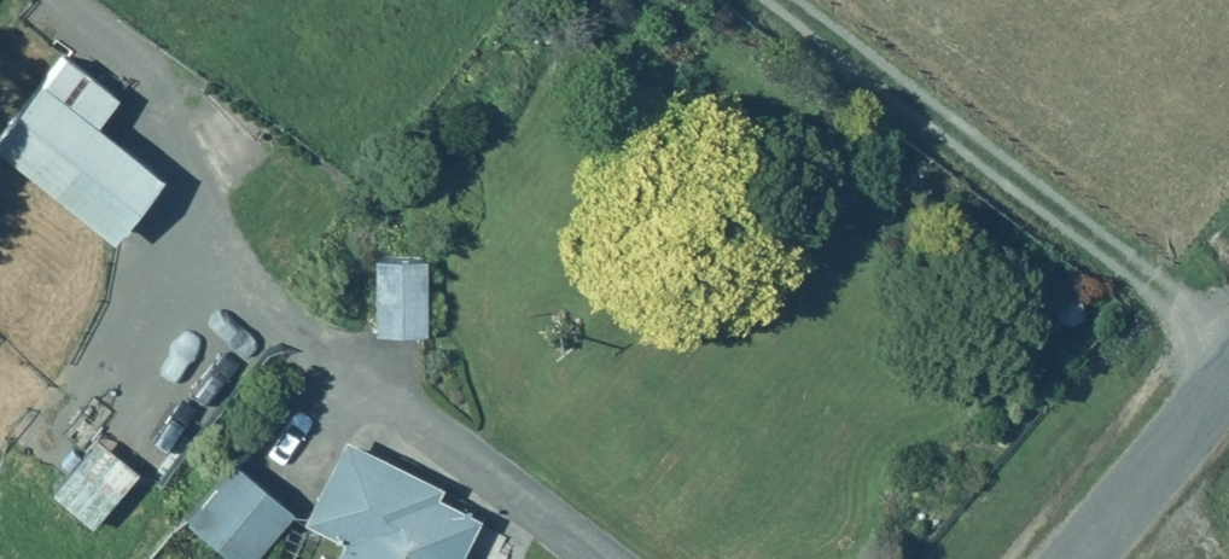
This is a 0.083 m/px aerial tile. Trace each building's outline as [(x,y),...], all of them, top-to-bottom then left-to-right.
[(0,134),(0,145),(124,245),(178,183),(108,130),(130,102),(67,55),(0,134)] [(434,261),(381,260),(380,339),(433,340),(434,261)] [(100,532),(148,476),(107,440),(58,496),(100,532)] [(346,558),(474,558),(471,558),(489,520),(448,499),(454,489),(356,444),(312,525),(352,546),(346,558)] [(301,513),(243,465),(193,524),(235,558),(263,558),(301,513)]
